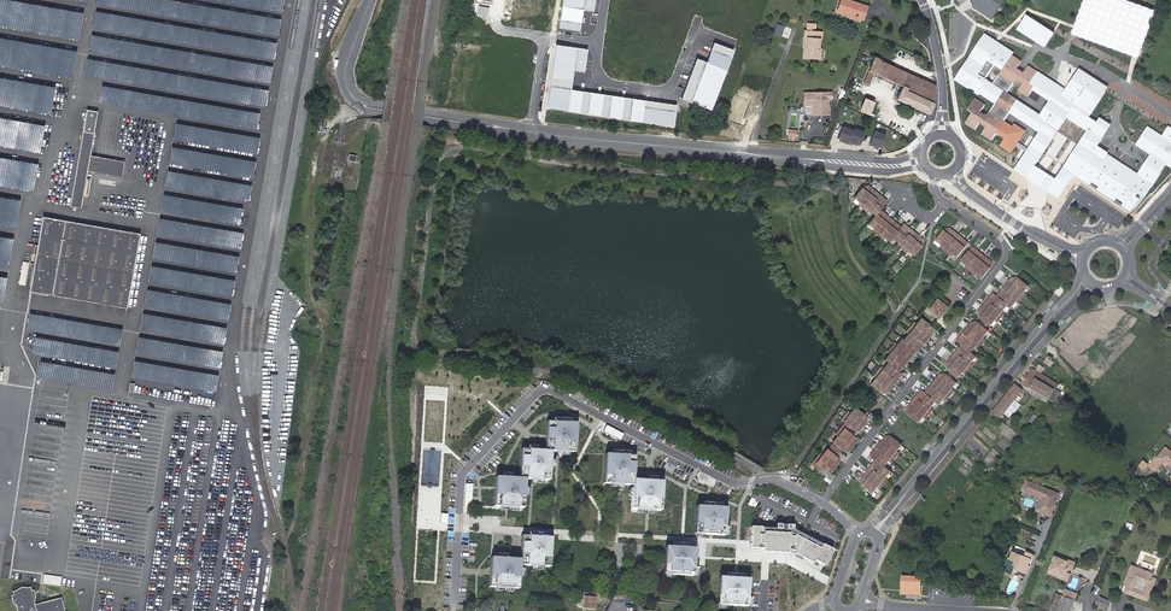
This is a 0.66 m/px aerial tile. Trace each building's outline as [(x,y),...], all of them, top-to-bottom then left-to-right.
[(560,27),(581,30),(584,9),(594,11),(596,0),(564,0),(560,27)] [(853,19),(858,4),(847,0),(837,0),(833,12),(853,19)] [(975,6),(974,7),(994,20),(1007,0),(974,0),(975,6)] [(1077,36),(1145,58),(1160,9),(1131,0),(1089,0),(1077,36)] [(858,4),(853,19),(860,21),(865,6),(858,4)] [(1054,33),(1026,15),(1017,29),(1040,44),(1046,34),(1052,37),(1054,33)] [(774,33),(782,36),(786,26),(777,23),(774,33)] [(821,30),(804,29),(804,36),(807,37),(806,46),(805,46),(804,56),(820,57),(820,47),(818,47),(819,37),(821,37),(821,30)] [(979,95),(980,93),(979,93),(987,82),(984,79),(994,65),(1002,70),(1012,56),(1013,53),(984,34),(955,79),(979,95)] [(1052,37),(1046,34),(1040,44),(1045,47),(1052,37)] [(735,48),(714,41),(707,59),(697,56),(682,97),(713,108),(735,48)] [(589,48),(558,44),(549,106),(674,124),(678,103),(573,88),(576,68),(586,70),(589,48)] [(867,54),(862,52),(858,62),(865,64),(869,55),(867,54)] [(1001,122),(1008,113),(1013,104),(1016,100),(1008,94),(1015,84),(1018,83),(1022,85),(1017,91),(1025,96),(1027,96),(1032,89),(1034,86),(1030,84),(1037,74),(1027,67),(1022,74),(1016,69),(1021,63),(1012,56),(1002,70),(992,85),(987,82),(979,93),(980,93),(995,104),(987,114),(984,115),(979,112),(984,106),(975,99),(967,110),(972,113),(965,124),(973,130),(977,123),(984,128),(979,134),(988,141),(993,134),(1003,141),(999,148),(1010,156),(1025,134),(1014,126),(1012,129),(1001,122)] [(933,104),(935,87),(874,58),(863,82),(869,85),(873,74),(900,87),(896,98),(929,113),(933,104)] [(1049,99),(1040,113),(1030,107),(1029,109),(1016,100),(1013,104),(1008,113),(1037,132),(1014,168),(1041,186),(1049,175),(1035,165),(1055,133),(1057,130),(1077,143),(1087,128),(1090,130),(1096,122),(1089,118),(1105,96),(1104,96),(1107,92),(1078,72),(1075,76),(1066,89),(1040,71),(1037,74),(1030,84),(1034,86),(1032,89),(1049,99)] [(103,86),(101,101),(114,103),(115,95),(120,95),(121,89),(103,86)] [(811,105),(815,105),(815,112),(818,115),(828,115),(828,106),(827,105),(827,99),(831,99),(831,92),(804,93),(804,105),(811,105)] [(749,101),(737,97),(729,119),(745,124),(746,120),(743,119),(749,101)] [(873,102),(875,103),(877,100),(871,97),(869,100),(865,98),(859,111),(867,114),(873,102)] [(123,177),(126,161),(91,155),(98,111),(87,109),(71,206),(82,208),(88,171),(123,177)] [(1107,154),(1108,153),(1097,145),(1110,125),(1100,118),(1096,122),(1090,130),(1087,128),(1077,143),(1062,167),(1054,179),(1049,175),(1041,186),(1058,197),(1073,175),(1090,185),(1092,182),(1099,186),(1096,189),(1114,201),(1116,198),(1123,203),(1121,206),(1130,212),(1138,200),(1135,198),(1137,194),(1143,199),(1166,165),(1170,169),(1170,128),(1168,126),(1162,136),(1147,126),(1135,145),(1150,154),(1137,173),(1107,154)] [(867,130),(844,125),(841,140),(863,145),(867,130)] [(798,137),(799,129),(789,128),(789,136),(798,137)] [(870,143),(883,148),(888,134),(875,129),(870,143)] [(920,246),(922,244),(922,241),(912,233),(911,233),(908,230),(908,229),(904,225),(901,229),(895,225),(894,225),(890,222),(891,220),(881,213),(880,213),(879,212),(887,203),(880,197),(879,198),(876,195),(876,194),(868,187),(863,189),(862,190),(861,189),(852,200),(858,204),(868,212),(874,218),(867,226),(872,230),(881,237),(889,244),(892,240),(898,244),(906,252),(913,257),(921,247),(920,246)] [(1104,199),(1100,207),(1125,221),(1129,213),(1104,199)] [(868,212),(858,204),(856,206),(866,214),(868,212)] [(140,232),(44,216),(31,290),(128,307),(140,232)] [(879,239),(881,237),(872,230),(870,232),(879,239)] [(941,247),(951,255),(956,259),(968,245),(963,240),(961,241),(959,239),(959,237),(950,230),(946,230),(945,232),(944,231),(935,242),(941,247)] [(905,254),(906,252),(898,244),(896,246),(905,254)] [(949,257),(951,255),(941,247),(940,249),(949,257)] [(966,268),(975,275),(982,280),(990,269),(989,268),(991,265),(991,262),(982,255),(979,256),(976,253),(976,251),(972,248),(960,263),(966,268)] [(973,277),(975,275),(966,268),(964,270),(973,277)] [(994,322),(1002,313),(1007,307),(1010,309),(1014,304),(1023,294),(1028,288),(1018,279),(1017,281),(1015,279),(1011,279),(1004,287),(1004,290),(1002,293),(1000,292),(996,297),(993,295),(990,298),(990,301),(986,305),(984,305),(977,313),(978,317),(980,319),(979,320),(989,329),(994,322)] [(1023,294),(1014,304),(1017,306),(1026,296),(1023,294)] [(947,309),(936,300),(927,311),(938,320),(947,309)] [(1005,314),(1002,313),(994,322),(996,324),(1005,314)] [(896,346),(888,355),(883,361),(886,364),(881,370),(874,379),(869,385),(880,394),(880,393),(882,394),(886,394),(894,385),(893,384),(896,380),(898,380),(901,376),(898,373),(902,369),(901,367),(904,363),(907,363),(914,354),(913,353),(914,351),(917,353),(921,348),(920,346),(923,343),(925,343),(932,335),(931,331),(929,329),(930,328),(920,319),(915,325),(907,335),(902,341),(901,339),(896,346)] [(970,355),(975,349),(983,338),(988,332),(977,323),(976,324),(974,323),(972,323),(965,331),(965,334),(962,338),(960,337),(956,343),(960,346),(958,350),(957,353),(955,357),(952,357),(946,364),(946,369),(948,371),(947,372),(958,381),(962,375),(971,364),(976,359),(970,355)] [(905,333),(907,335),(915,325),(912,324),(905,333)] [(983,338),(975,349),(977,351),(985,340),(983,338)] [(886,353),(888,355),(896,346),(893,344),(886,353)] [(1046,357),(1043,363),(1050,367),(1053,362),(1046,357)] [(973,366),(971,364),(962,375),(965,377),(973,366)] [(1055,390),(1059,383),(1040,372),(1043,367),(1038,364),(1036,369),(1032,367),(1023,383),(1055,402),(1060,393),(1055,390)] [(874,379),(881,370),(880,369),(872,378),(874,379)] [(943,401),(952,390),(956,385),(946,376),(945,377),(943,376),(939,376),(933,384),(933,387),(930,390),(927,390),(924,394),(921,391),(918,395),(918,398),(915,402),(912,402),(906,410),(906,414),(908,416),(907,417),(917,425),(922,419),(932,408),(936,403),(939,406),(943,401)] [(1022,391),(1014,384),(990,413),(998,420),(1022,391)] [(954,392),(952,390),(943,401),(945,403),(954,392)] [(827,450),(822,456),(815,463),(813,462),(809,466),(819,474),(822,471),(825,474),(827,472),(829,474),(832,473),(839,464),(838,461),(836,460),(837,459),(835,458),(840,451),(842,453),(844,451),(846,453),(849,452),(856,443),(855,440),(853,439),(854,438),(850,435),(853,431),(855,432),(859,432),(866,423),(866,420),(863,418),(864,416),(854,408),(849,414),(842,422),(844,424),(841,429),(842,430),(836,437),(831,443),(832,444),(827,450)] [(932,408),(922,419),(924,421),(934,410),(932,408)] [(842,422),(849,414),(847,412),(840,421),(842,422)] [(552,447),(529,446),(527,475),(503,474),(501,503),(532,505),(534,475),(556,476),(557,448),(581,449),(583,420),(554,419),(552,447)] [(873,496),(878,490),(885,480),(890,474),(884,469),(889,463),(897,453),(901,447),(891,439),(890,440),(889,438),(884,438),(878,445),(878,448),(874,453),(871,453),(869,457),(875,462),(873,464),(873,468),(870,472),(866,473),(860,480),(860,485),(863,487),(862,488),(873,496)] [(1166,447),(1156,459),(1170,471),(1170,451),(1166,447)] [(439,471),(440,450),(425,450),(425,459),(432,459),(431,471),(439,471)] [(608,480),(640,484),(643,478),(637,477),(639,454),(610,452),(608,480)] [(897,453),(889,463),(890,464),(898,454),(897,453)] [(815,463),(822,456),(819,454),(813,462),(815,463)] [(667,509),(668,480),(643,478),(640,484),(638,507),(667,509)] [(885,480),(878,490),(879,491),(887,481),(885,480)] [(1046,489),(1025,481),(1022,490),(1039,497),(1040,499),(1035,510),(1049,515),(1055,499),(1044,494),(1046,489)] [(1057,494),(1046,489),(1044,494),(1055,499),(1057,494)] [(732,505),(703,503),(701,530),(730,532),(732,505)] [(1041,515),(1037,524),(1045,527),(1048,518),(1041,515)] [(790,553),(790,548),(826,566),(835,549),(797,530),(797,531),(765,530),(766,526),(750,526),(750,547),(763,547),(763,553),(790,553)] [(556,536),(526,535),(526,558),(495,556),(494,586),(524,587),(525,564),(554,565),(556,536)] [(701,547),(672,546),(671,573),(699,575),(701,547)] [(1004,567),(1008,569),(1015,554),(1013,553),(1010,560),(1008,559),(1004,567)] [(1035,556),(1026,553),(1024,557),(1015,554),(1008,569),(1013,571),(1014,568),(1018,570),(1017,573),(1026,577),(1030,568),(1028,567),(1031,560),(1033,561),(1035,556)] [(1047,575),(1067,583),(1075,564),(1054,556),(1047,575)] [(1127,585),(1124,593),(1148,602),(1157,578),(1152,577),(1154,573),(1131,565),(1124,583),(1127,585)] [(44,574),(43,584),(62,585),(62,576),(44,574)] [(753,578),(724,577),(723,604),(752,605),(753,578)] [(906,596),(920,597),(921,582),(917,582),(917,578),(904,577),(904,581),(901,581),(901,592),(906,592),(906,596)] [(24,578),(15,580),(16,582),(12,583),(13,589),(11,590),(11,592),(12,595),(13,597),(15,598),(18,610),(55,610),(65,609),(63,602),(65,602),(63,593),(61,593),(60,590),(52,592),(52,591),(48,592),(48,593),(33,597),(33,594),(33,593),(34,591),(34,590),(32,582),(30,583),(29,579),(25,580),(24,578)] [(586,591),(585,607),(597,607),(598,591),(586,591)] [(1077,597),(1066,592),(1063,598),(1057,596),(1053,606),(1059,608),(1058,610),(1071,610),(1077,597)] [(1098,600),(1094,608),(1101,610),(1107,610),(1110,605),(1098,600)]
